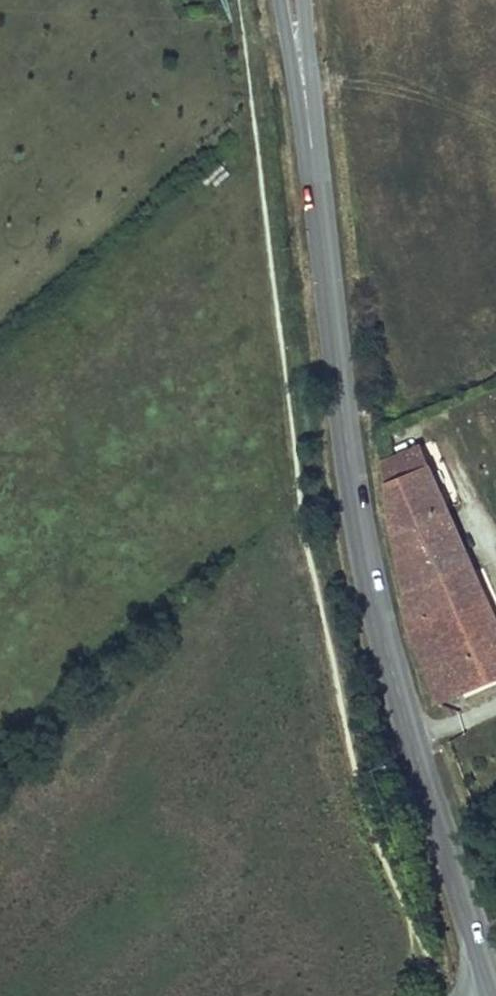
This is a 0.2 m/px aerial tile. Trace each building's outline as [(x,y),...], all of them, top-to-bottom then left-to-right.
[(404,587),(452,568),(444,549),(460,543),(437,484),(386,505),(404,587)] [(468,562),(460,543),(444,549),(452,568),(468,562)] [(412,618),(479,590),(468,562),(452,568),(404,587),(412,618)] [(479,590),(412,618),(414,628),(440,699),(495,677),(495,638),(482,644),(472,618),(488,612),(479,590)] [(488,612),(472,618),(482,644),(495,638),(495,634),(488,612)]
